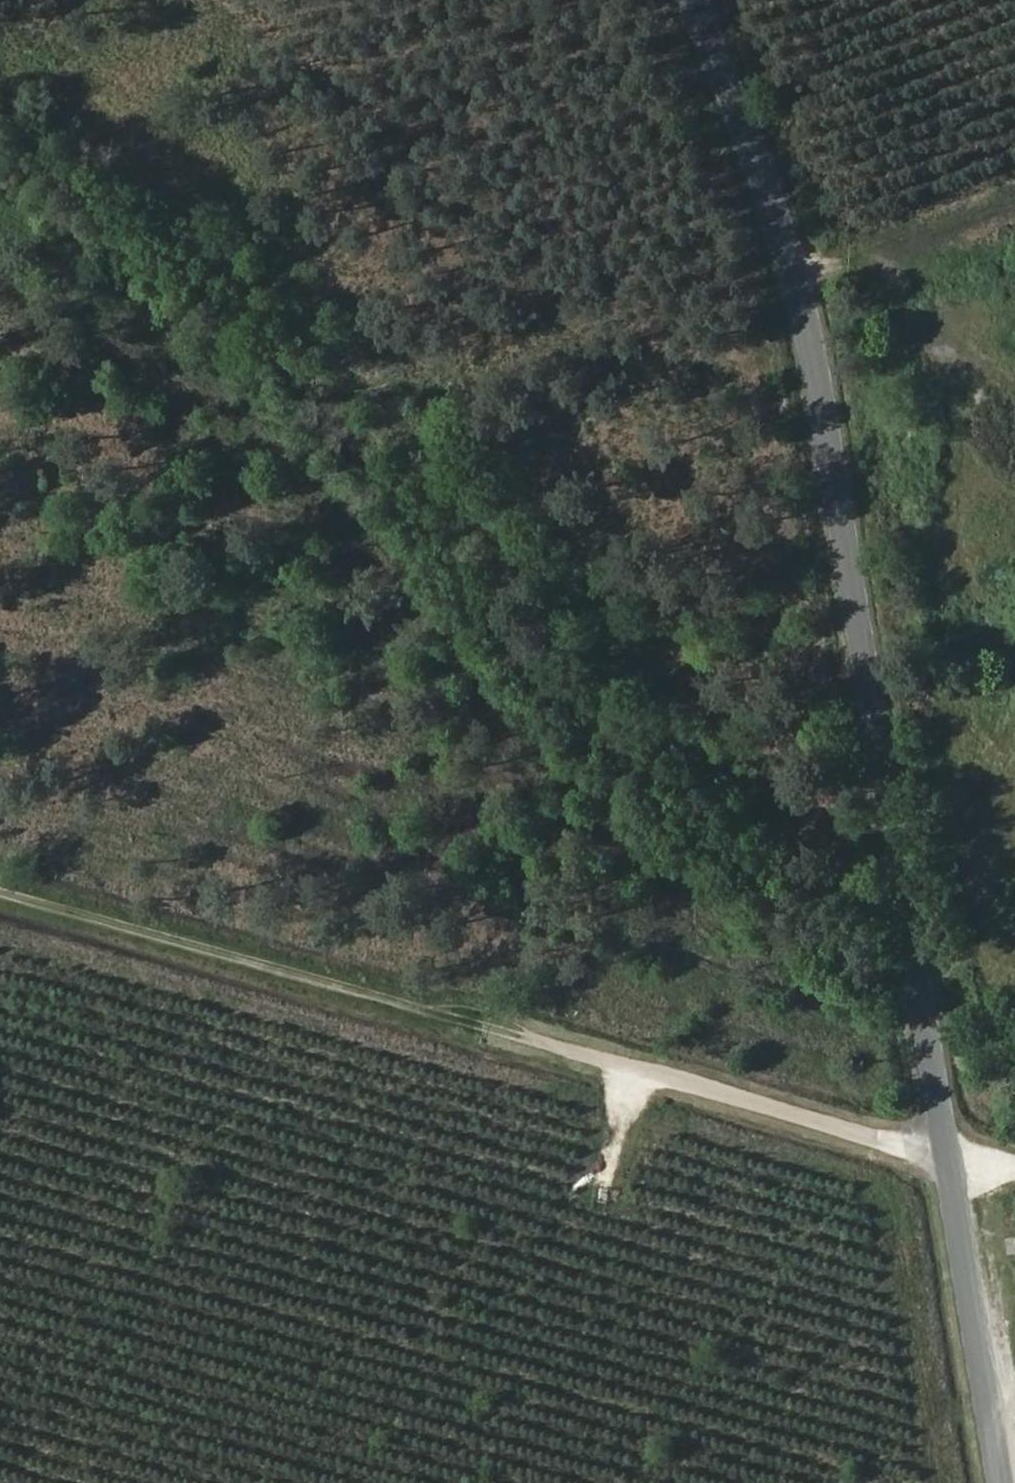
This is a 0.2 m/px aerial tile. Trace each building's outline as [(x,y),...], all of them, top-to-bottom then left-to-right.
[(1014,1254),(1014,1237),(1001,1238),(1002,1255),(1014,1254)]
